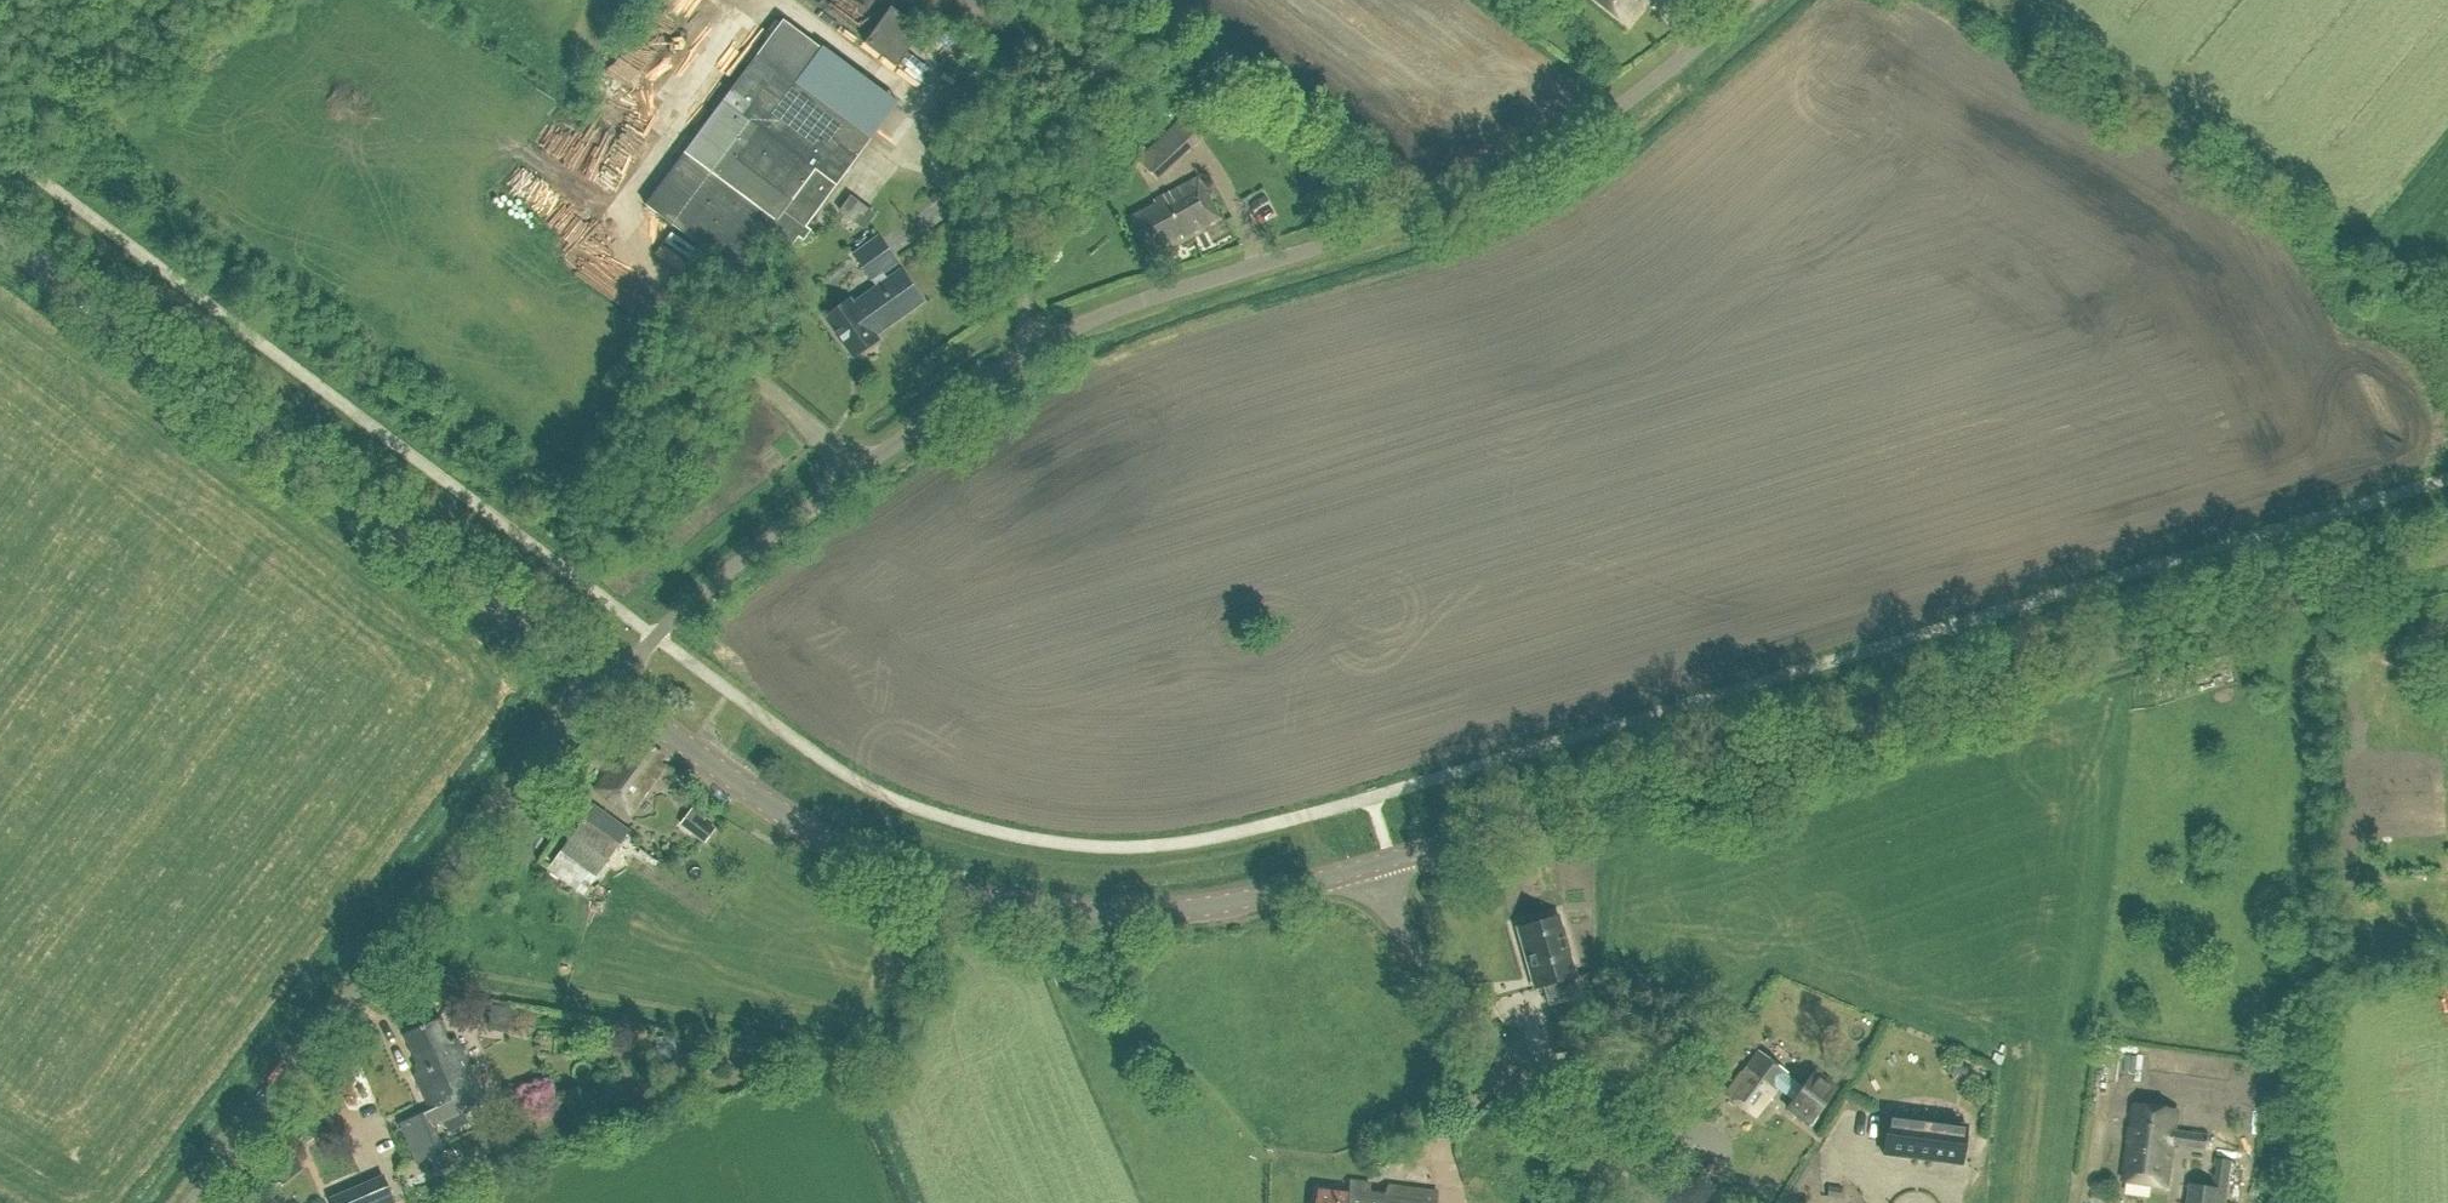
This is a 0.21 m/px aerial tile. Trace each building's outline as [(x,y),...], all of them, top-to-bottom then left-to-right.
[(1625,23),(1643,0),(1596,0),(1625,23)] [(896,67),(922,31),(890,7),(864,43),(896,67)] [(739,51),(748,34),(764,44),(770,34),(732,12),(717,39),(739,51)] [(942,31),(953,39),(963,25),(952,17),(942,31)] [(796,84),(795,83),(820,48),(782,21),(757,55),(692,143),(679,160),(645,206),(738,274),(764,239),(784,254),(797,236),(803,241),(810,231),(805,227),(857,157),(871,139),(796,84)] [(1149,158),(1165,177),(1208,140),(1193,122),(1149,158)] [(1181,238),(1219,218),(1197,178),(1153,201),(1155,204),(1130,217),(1149,251),(1165,243),(1163,238),(1178,231),(1181,238)] [(874,335),(921,300),(901,271),(887,281),(881,272),(894,262),(878,238),(852,256),(869,280),(872,278),(878,286),(855,303),(852,298),(826,317),(854,357),(878,340),(874,335)] [(737,285),(742,299),(743,301),(755,297),(748,280),(737,285)] [(629,813),(664,766),(657,760),(662,754),(644,741),(639,747),(634,744),(617,767),(614,765),(596,789),(629,813)] [(593,806),(574,833),(560,852),(595,877),(628,831),(593,806)] [(1548,1005),(1577,997),(1572,978),(1575,977),(1558,916),(1517,928),(1535,989),(1543,986),(1548,1005)] [(490,1004),(486,1029),(506,1032),(510,1007),(490,1004)] [(430,1110),(413,1117),(398,1124),(415,1164),(432,1157),(449,1149),(444,1138),(440,1140),(434,1128),(444,1123),(448,1131),(467,1122),(464,1114),(486,1103),(456,1038),(450,1041),(447,1034),(439,1018),(403,1035),(411,1050),(421,1072),(414,1075),(430,1110)] [(1801,1083),(1788,1073),(1758,1051),(1725,1096),(1754,1117),(1775,1088),(1791,1099),(1784,1108),(1808,1126),(1831,1096),(1805,1077),(1801,1083)] [(2149,1087),(2147,1052),(2113,1054),(2115,1089),(2149,1087)] [(1575,1088),(1573,1106),(1583,1106),(1584,1089),(1575,1088)] [(2167,1186),(2173,1144),(2181,1146),(2182,1144),(2185,1145),(2185,1147),(2207,1150),(2210,1135),(2175,1129),(2178,1109),(2135,1103),(2124,1180),(2167,1186)] [(1966,1125),(1888,1115),(1883,1154),(1961,1164),(1966,1125)] [(2231,1160),(2215,1158),(2211,1186),(2190,1183),(2187,1202),(2226,1202),(2231,1160)] [(407,1200),(396,1174),(342,1197),(345,1202),(401,1202),(407,1200)] [(1437,1192),(1349,1183),(1348,1195),(1317,1191),(1316,1202),(1435,1202),(1437,1192)]
